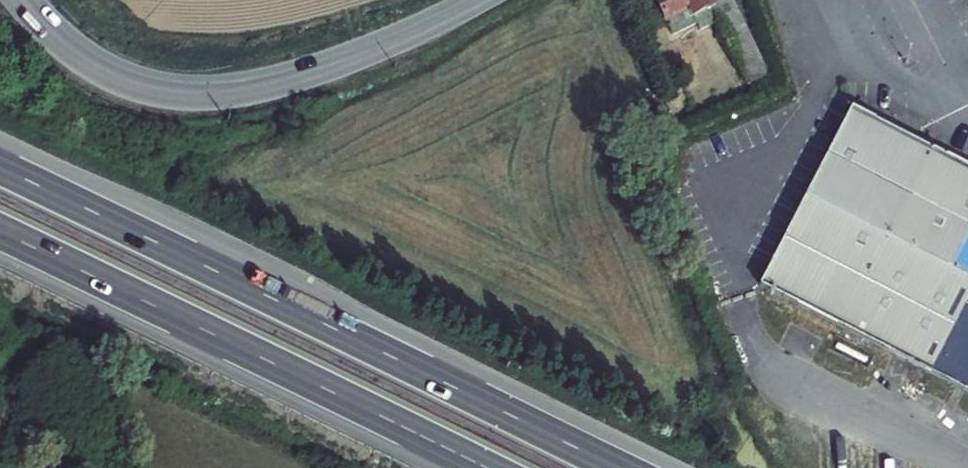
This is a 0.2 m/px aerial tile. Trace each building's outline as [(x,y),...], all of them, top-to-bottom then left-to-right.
[(671,34),(696,23),(699,30),(718,22),(747,84),(768,74),(733,0),(654,0),(671,34)] [(966,166),(852,107),(760,285),(899,357),(967,392),(967,167),(966,166)]
